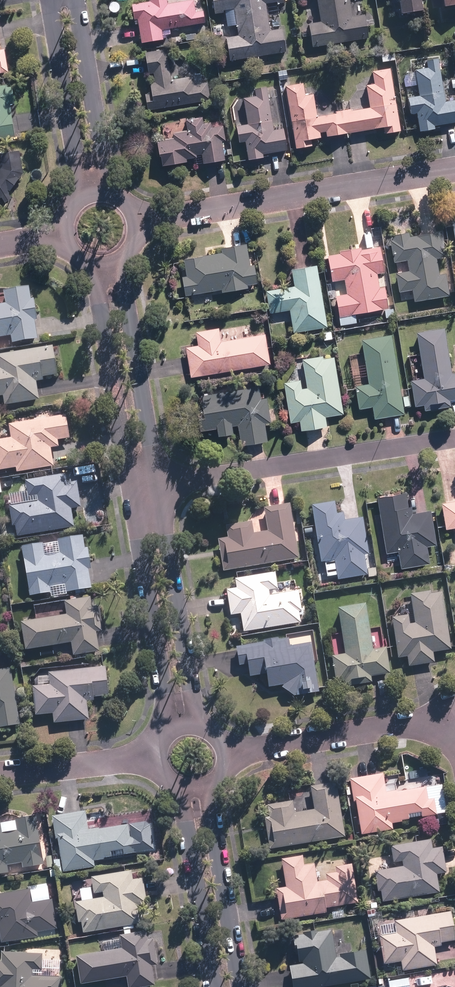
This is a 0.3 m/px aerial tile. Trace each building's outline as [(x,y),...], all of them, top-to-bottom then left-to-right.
[(138,18),(141,43),(163,40),(162,29),(204,23),(202,8),(195,9),(194,0),(171,0),(167,1),(167,0),(150,0),(138,2),(138,6),(132,7),(134,19),(138,18)] [(215,13),(225,12),(227,27),(237,25),(238,35),(226,37),(230,61),(286,52),(281,27),(270,29),(266,4),(286,1),(285,0),(213,0),(215,13)] [(320,20),(307,22),(313,49),(375,37),(371,11),(351,14),(349,0),(316,0),(320,20)] [(401,13),(423,10),(421,0),(399,0),(401,13)] [(443,44),(445,58),(454,56),(453,43),(443,44)] [(9,72),(5,48),(0,49),(0,48),(0,73),(9,72)] [(168,48),(144,52),(147,73),(154,72),(156,83),(149,84),(151,93),(145,93),(147,111),(212,101),(209,81),(202,82),(201,74),(172,79),(168,48)] [(417,111),(419,128),(454,122),(454,100),(446,101),(444,92),(443,92),(439,65),(415,69),(418,96),(408,97),(410,112),(417,111)] [(326,136),(347,133),(383,128),(384,132),(400,130),(391,68),(373,71),(375,82),(367,84),(370,107),(344,111),(316,115),(313,93),(305,95),(304,84),(286,87),(295,148),(312,146),(311,139),(321,138),(320,132),(325,131),(326,136)] [(16,135),(9,84),(0,85),(0,137),(16,135)] [(247,125),(237,127),(239,142),(245,141),(247,159),(264,157),(263,154),(288,151),(285,127),(273,129),(268,86),(254,87),(255,95),(243,96),(247,125)] [(157,141),(160,165),(187,161),(186,158),(196,157),(196,154),(202,153),(203,162),(225,159),(225,155),(233,154),(231,141),(227,142),(224,121),(204,124),(203,116),(162,121),(165,140),(157,141)] [(0,152),(0,198),(3,197),(6,202),(13,197),(9,192),(24,173),(20,150),(0,152)] [(413,289),(415,300),(450,295),(447,274),(439,275),(438,265),(437,265),(436,257),(446,255),(442,231),(391,240),(396,263),(407,262),(408,269),(396,271),(399,291),(413,289)] [(222,251),(183,258),(186,275),(182,276),(185,295),(221,289),(222,291),(248,286),(248,283),(258,282),(255,263),(250,264),(246,243),(221,247),(222,251)] [(384,286),(380,287),(377,273),(384,272),(379,246),(327,255),(332,281),(345,279),(347,294),(336,296),(341,317),(388,308),(384,286)] [(327,326),(317,264),(292,268),(295,286),(267,290),(270,312),(291,309),(294,332),(327,326)] [(11,336),(12,343),(39,339),(31,285),(4,290),(6,303),(0,304),(0,338),(11,336)] [(271,364),(266,334),(221,341),(219,327),(196,331),(198,345),(187,346),(191,376),(271,364)] [(415,331),(423,378),(411,380),(415,406),(423,405),(424,411),(435,409),(451,406),(450,400),(454,399),(454,373),(451,374),(443,327),(415,331)] [(358,407),(373,405),(375,419),(405,414),(391,333),(361,338),(368,382),(354,385),(358,407)] [(3,395),(5,406),(40,400),(37,382),(43,381),(42,377),(57,375),(53,346),(0,355),(0,395),(3,395)] [(301,430),(327,426),(325,416),(342,413),(333,357),(323,359),(322,355),(301,358),(306,386),(301,387),(300,379),(284,381),(290,423),(299,421),(301,430)] [(259,385),(199,395),(201,407),(193,408),(197,431),(217,428),(218,436),(233,433),(232,425),(238,424),(241,444),(267,440),(264,422),(270,422),(266,397),(261,398),(259,385)] [(0,442),(0,470),(16,467),(17,473),(54,466),(50,448),(59,447),(57,440),(70,438),(66,411),(8,421),(11,440),(0,442)] [(16,525),(18,537),(74,527),(71,508),(81,507),(75,472),(25,480),(28,496),(37,494),(38,501),(9,506),(12,526),(16,525)] [(376,497),(386,553),(398,551),(401,568),(430,563),(427,546),(436,544),(430,510),(413,513),(412,506),(408,506),(406,492),(376,497)] [(441,502),(446,528),(454,527),(454,500),(441,502)] [(333,501),(310,505),(320,562),(333,560),(337,580),(368,575),(364,554),(368,554),(362,517),(344,520),(343,513),(335,514),(333,501)] [(223,571),(299,559),(290,503),(264,508),(267,531),(254,533),(252,521),(225,525),(227,537),(217,539),(223,571)] [(86,548),(84,536),(22,546),(29,597),(51,594),(50,587),(64,585),(65,592),(91,588),(88,570),(92,570),(88,547),(86,548)] [(240,613),(243,632),(300,624),(298,611),(302,611),(300,591),(270,596),(269,590),(278,589),(276,571),(235,577),(237,588),(227,589),(231,614),(240,613)] [(451,649),(442,592),(432,594),(432,591),(410,595),(414,622),(407,623),(406,615),(391,617),(397,660),(406,658),(407,665),(434,661),(433,651),(451,649)] [(101,631),(96,596),(35,606),(37,619),(20,621),(24,649),(70,642),(72,656),(100,651),(97,632),(101,631)] [(365,603),(337,607),(344,653),(331,655),(335,682),(345,680),(346,686),(372,683),(371,678),(390,675),(386,646),(372,648),(365,603)] [(268,687),(279,685),(296,697),(320,693),(311,634),(237,646),(240,665),(246,664),(248,676),(266,673),(268,687)] [(107,667),(50,671),(50,675),(35,676),(35,685),(32,685),(34,715),(53,713),(54,723),(88,721),(87,701),(94,701),(94,697),(109,696),(107,667)] [(19,723),(9,668),(0,670),(0,727),(19,723)] [(428,802),(426,786),(386,792),(383,774),(350,780),(360,835),(393,830),(391,822),(435,815),(432,801),(428,802)] [(265,817),(270,848),(345,836),(337,781),(310,786),(310,790),(288,793),(289,800),(267,804),(269,816),(265,817)] [(55,839),(57,839),(62,866),(54,868),(55,874),(94,867),(93,860),(101,859),(102,866),(112,865),(110,857),(140,852),(137,835),(131,836),(128,823),(90,829),(87,810),(51,816),(55,839)] [(9,872),(8,865),(22,863),(22,868),(44,865),(37,813),(15,817),(15,821),(2,823),(1,818),(0,818),(0,873),(9,872)] [(381,890),(383,902),(439,892),(436,874),(447,872),(442,846),(433,848),(432,838),(389,845),(392,862),(401,860),(402,865),(374,870),(377,891),(381,890)] [(276,888),(280,919),(327,912),(326,907),(358,903),(353,869),(326,873),(323,853),(281,859),(285,886),(276,888)] [(81,922),(83,933),(140,924),(137,904),(149,902),(145,877),(133,878),(131,869),(90,876),(92,887),(79,889),(81,901),(74,902),(77,922),(81,922)] [(1,942),(38,936),(38,932),(57,929),(53,898),(47,899),(45,889),(31,891),(31,888),(6,891),(5,880),(0,881),(0,937),(1,942)] [(380,933),(380,938),(383,964),(402,962),(403,969),(436,965),(434,944),(454,941),(450,911),(394,918),(396,931),(380,933)] [(157,965),(153,939),(147,940),(146,930),(118,934),(119,938),(100,941),(102,950),(76,954),(81,984),(127,976),(129,986),(140,986),(155,985),(152,966),(157,965)] [(292,936),(296,964),(289,965),(292,986),(320,986),(369,981),(365,949),(335,953),(333,931),(292,936)] [(0,986),(61,986),(62,976),(34,975),(34,970),(41,970),(42,953),(1,951),(1,961),(0,961),(0,986)] [(388,981),(389,986),(410,986),(408,977),(388,981)]
